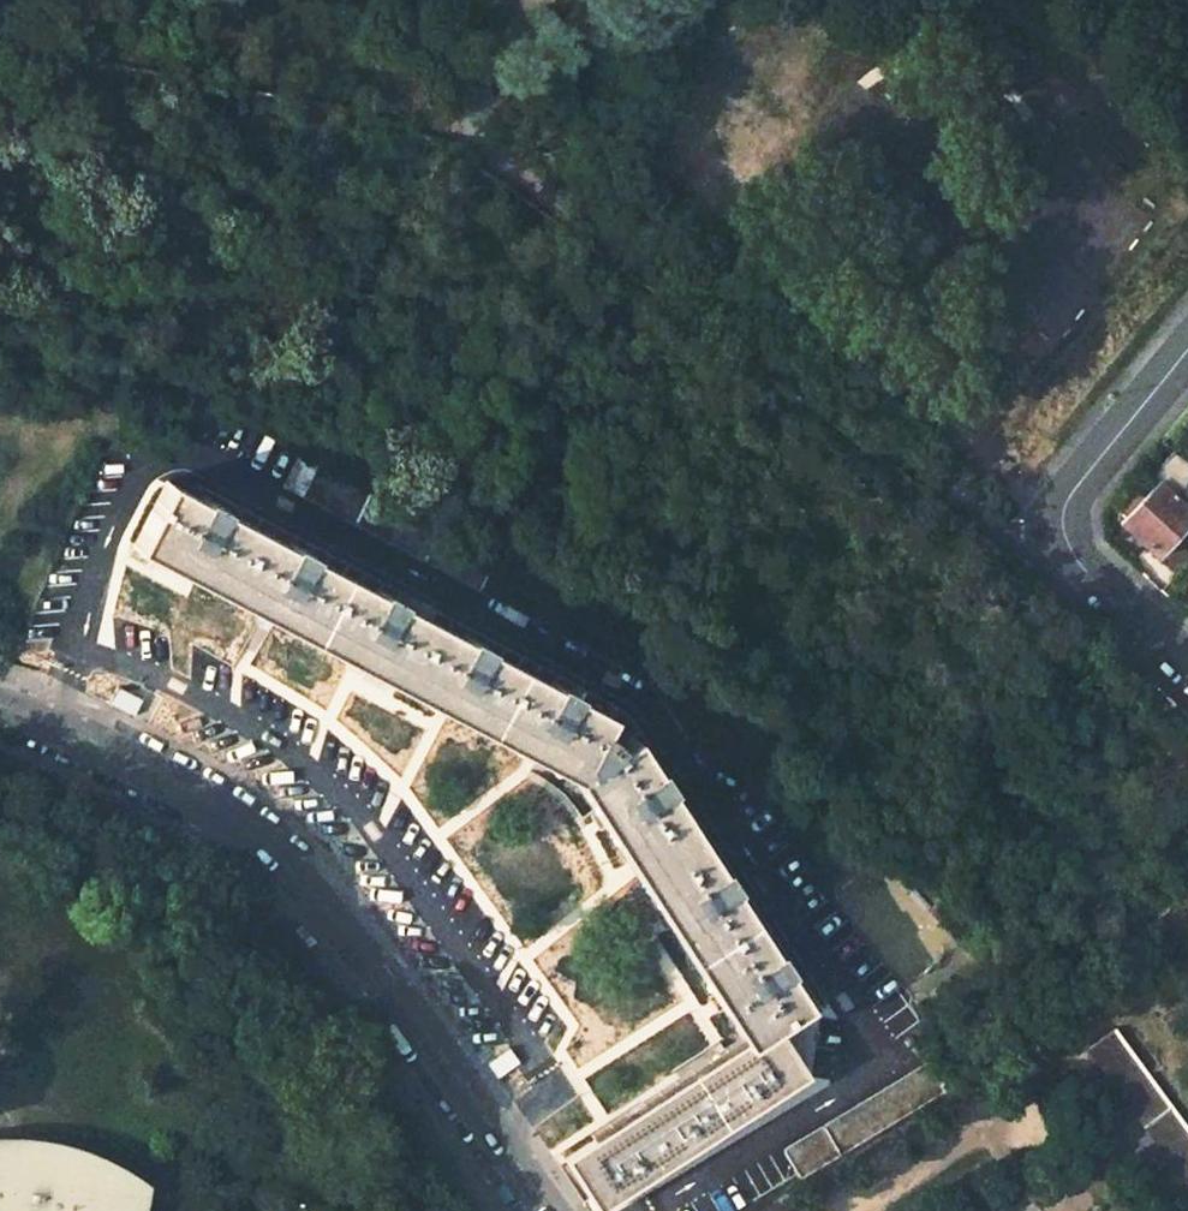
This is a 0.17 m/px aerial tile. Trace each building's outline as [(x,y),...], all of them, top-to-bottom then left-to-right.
[(486,592),(500,568),(504,559),(308,450),(289,484),(486,592)] [(168,481),(134,545),(168,563),(265,615),(360,666),(446,712),(532,758),(573,779),(612,840),(665,922),(716,1000),(746,1046),(569,1161),(601,1210),(603,1210),(658,1176),(756,1114),(810,1080),(775,1026),(807,1006),(783,968),(785,966),(774,949),(771,951),(729,887),(732,884),(721,866),(717,869),(664,786),(666,784),(653,766),(651,767),(631,736),(624,741),(604,719),(608,716),(573,697),(575,693),(554,682),(552,686),(483,649),(486,645),(467,635),(465,640),(394,601),(396,598),(379,588),(377,592),(307,554),(308,551),(287,540),(285,545),(218,509),(221,504),(201,494),(199,498),(168,481)] [(1156,485),(1120,521),(1158,558),(1165,550),(1187,526),(1187,516),(1156,485)] [(1173,557),(1187,541),(1187,526),(1165,550),(1173,557)] [(1119,1028),(1090,1050),(1187,1185),(1187,1125),(1119,1028)] [(973,1083),(955,1053),(934,1065),(952,1095),(973,1083)] [(790,1150),(808,1182),(952,1095),(934,1065),(790,1150)] [(132,1199),(105,1183),(73,1170),(20,1158),(0,1158),(0,1210),(131,1210),(132,1199)]
